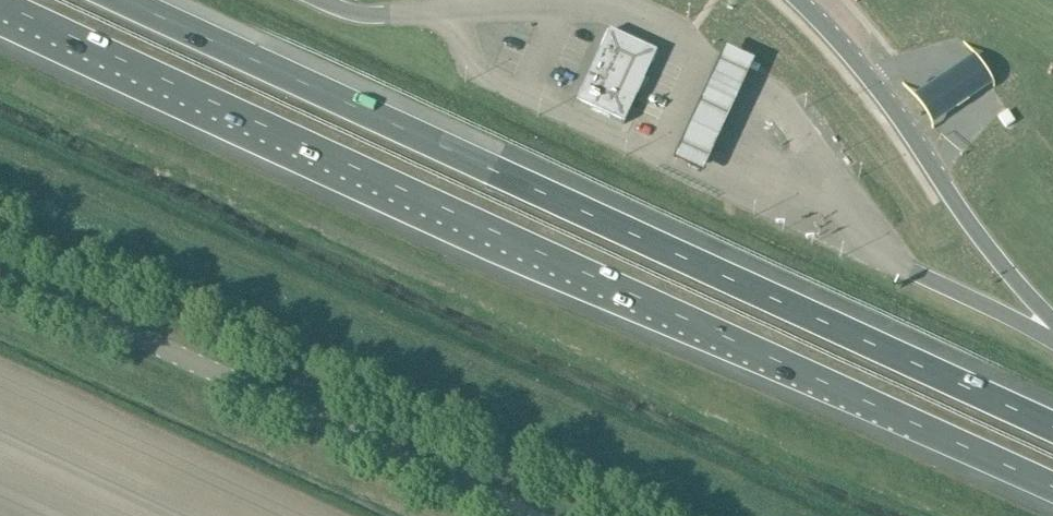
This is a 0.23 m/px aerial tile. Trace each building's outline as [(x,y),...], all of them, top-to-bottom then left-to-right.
[(609,32),(577,103),(624,125),(657,54),(609,32)] [(732,49),(678,163),(709,178),(763,63),(732,49)] [(941,83),(913,101),(933,130),(960,110),(992,90),(973,61),(941,83)]
